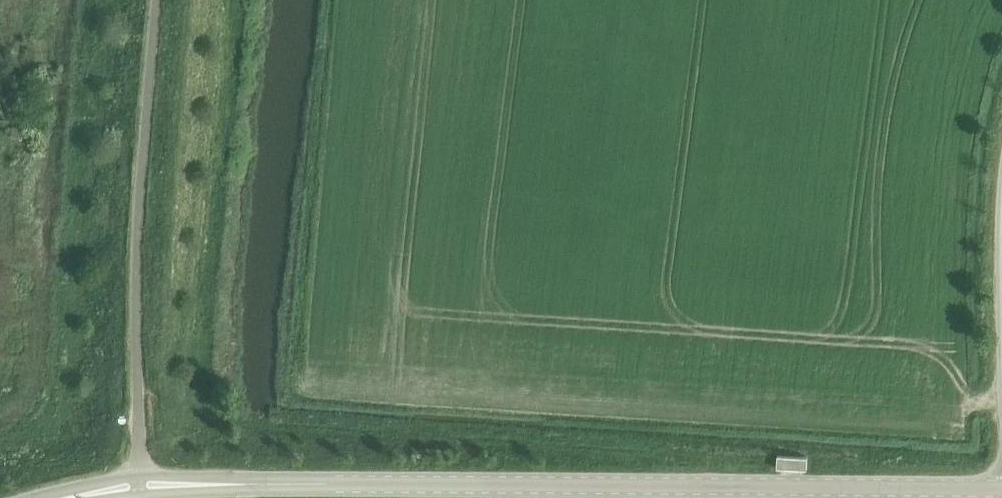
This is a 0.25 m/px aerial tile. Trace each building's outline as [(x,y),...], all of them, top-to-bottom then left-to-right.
[(777,455),(776,467),(806,468),(807,456),(777,455)]
